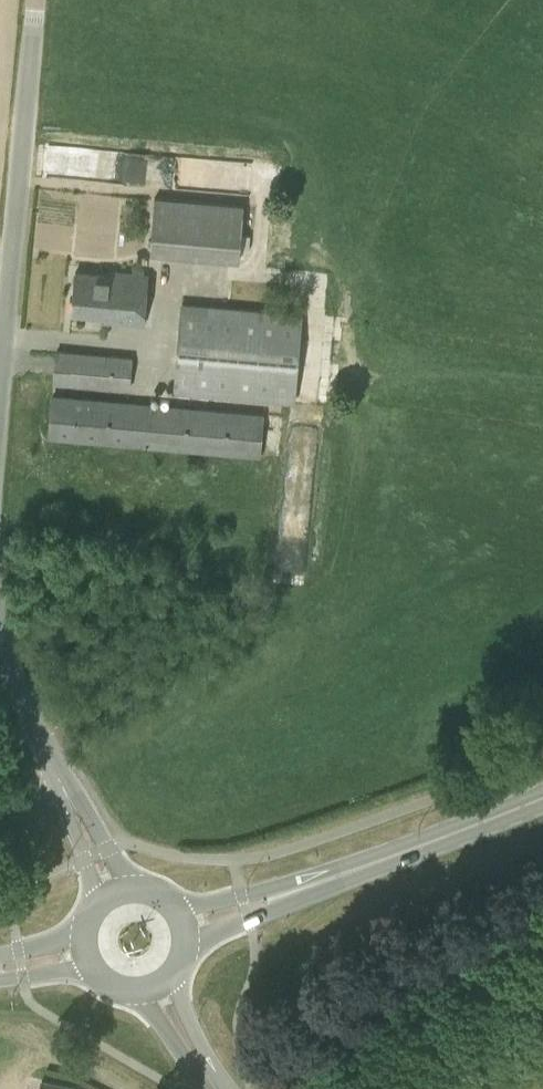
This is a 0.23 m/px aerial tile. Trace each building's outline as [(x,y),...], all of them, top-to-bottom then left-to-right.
[(249,252),(250,235),(241,235),(243,206),(156,197),(151,253),(239,259),(240,252),(249,252)] [(76,272),(71,314),(105,317),(104,320),(145,324),(150,276),(109,271),(109,275),(76,272)] [(301,315),(182,303),(174,391),(295,402),(301,315)] [(131,357),(57,350),(54,383),(130,389),(131,357)] [(261,454),(264,413),(53,394),(49,438),(261,454)] [(74,1085),(43,1079),(41,1088),(73,1088),(74,1085)]
